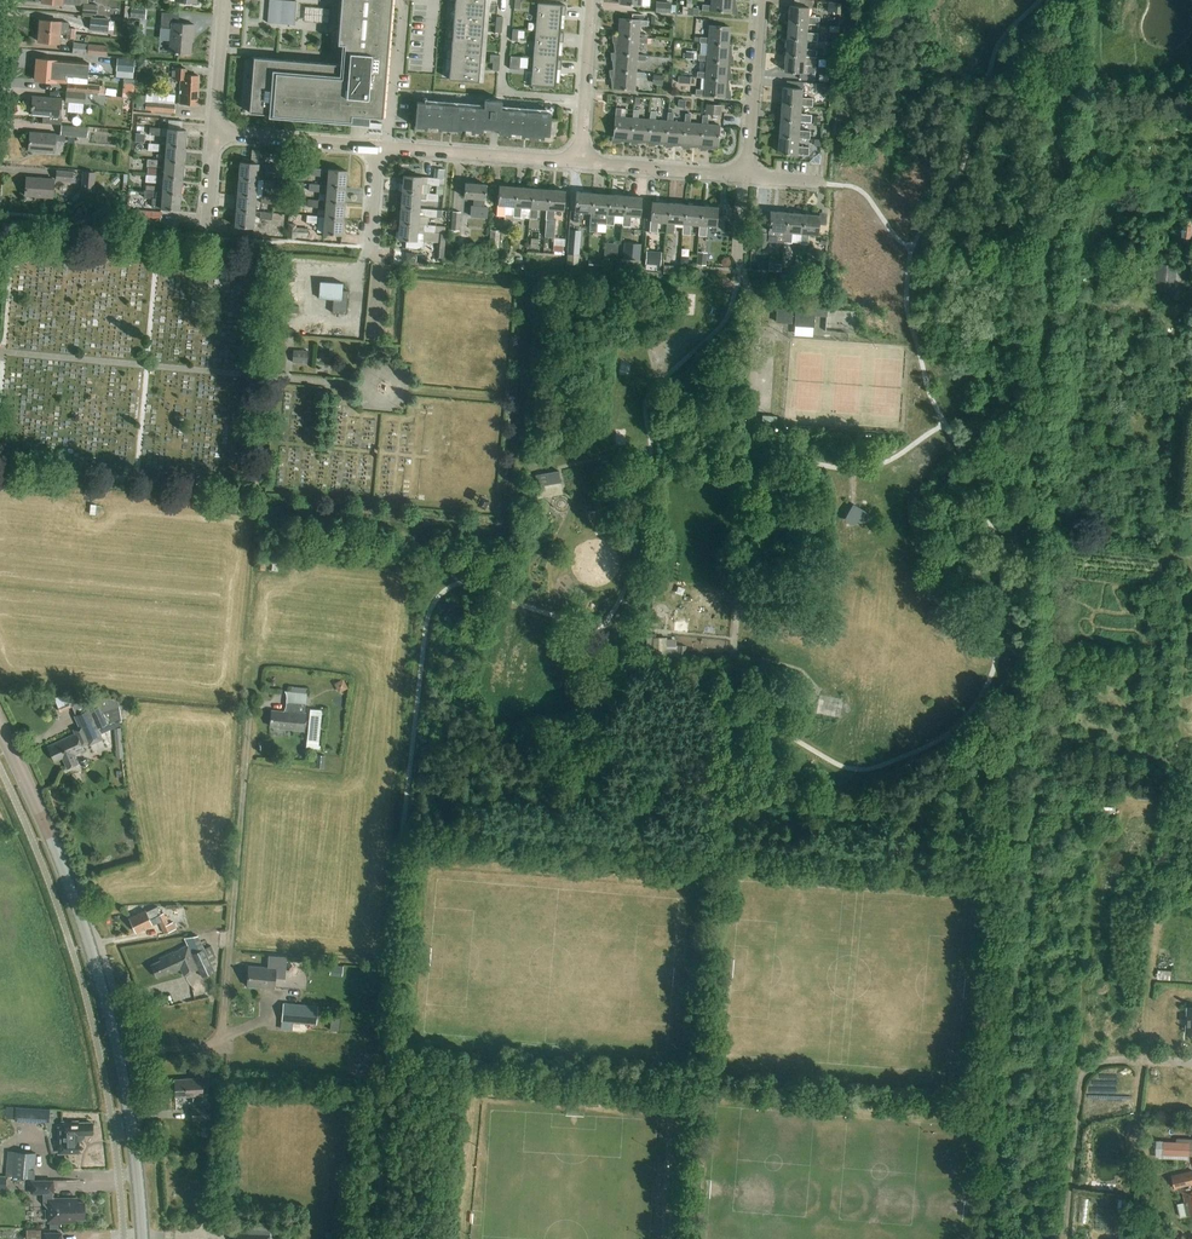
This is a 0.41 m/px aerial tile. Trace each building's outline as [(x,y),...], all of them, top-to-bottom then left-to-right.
[(337,44),(344,44),(342,64),(253,57),(249,112),(364,122),(364,116),(382,117),(392,0),(341,0),(337,44)] [(294,25),(296,1),(285,0),(269,0),(267,23),(294,25)] [(711,5),(702,5),(702,10),(730,12),(730,15),(734,14),(734,15),(738,15),(737,6),(736,6),(735,0),(711,0),(711,5)] [(656,2),(655,13),(670,14),(671,3),(656,2)] [(828,14),(832,14),(832,15),(835,15),(835,14),(838,15),(839,3),(829,2),(828,14)] [(455,3),(454,22),(483,24),(485,5),(455,3)] [(539,3),(537,31),(561,33),(563,15),(566,15),(567,5),(539,3)] [(687,15),(697,16),(698,10),(695,10),(695,3),(688,3),(687,15)] [(82,5),(82,14),(97,15),(97,5),(88,4),(82,4),(82,5)] [(809,24),(819,25),(820,18),(809,17),(810,7),(791,6),(790,23),(809,24)] [(130,9),(130,18),(145,19),(146,10),(130,9)] [(171,29),(169,52),(190,53),(192,35),(193,35),(194,24),(178,23),(179,13),(162,12),(161,28),(171,29)] [(90,18),(89,31),(108,32),(109,20),(90,18)] [(639,37),(640,25),(648,26),(649,21),(619,18),(618,36),(639,37)] [(69,23),(60,22),(40,20),(39,31),(60,33),(75,34),(76,29),(68,29),(69,23)] [(454,22),(452,40),(481,43),(483,24),(454,22)] [(809,24),(790,23),(788,39),(808,40),(808,41),(818,42),(819,34),(808,33),(809,24)] [(708,43),(729,45),(730,27),(709,25),(708,38),(700,37),(699,43),(708,43)] [(60,33),(39,31),(38,41),(59,43),(59,33),(60,33)] [(537,31),(534,58),(559,60),(560,42),(564,42),(565,33),(561,33),(537,31)] [(613,43),(614,52),(614,53),(617,53),(637,55),(638,43),(647,44),(647,38),(640,37),(639,37),(618,36),(616,36),(615,35),(611,35),(612,43),(613,43)] [(808,40),(788,39),(787,55),(806,57),(817,58),(818,50),(807,49),(808,41),(808,40)] [(480,62),(481,43),(452,40),(450,60),(480,62)] [(73,43),(72,53),(107,56),(108,46),(73,43)] [(708,43),(707,55),(698,54),(698,60),(707,61),(707,60),(733,62),(733,56),(732,56),(731,45),(729,45),(708,43)] [(685,51),(685,58),(696,59),(696,52),(685,51)] [(636,72),(637,60),(646,61),(646,55),(637,55),(617,53),(614,53),(614,52),(610,52),(611,60),(612,60),(613,70),(613,71),(615,71),(636,72)] [(498,63),(499,55),(490,54),(489,62),(492,62),(498,63)] [(806,57),(787,55),(786,72),(798,73),(814,74),(816,74),(816,66),(806,66),(806,57)] [(520,69),(521,57),(510,56),(509,68),(520,69)] [(559,60),(534,58),(532,85),(557,87),(558,69),(562,69),(563,60),(559,60)] [(87,75),(88,63),(37,59),(36,69),(56,71),(64,72),(87,75)] [(117,59),(116,71),(133,72),(134,60),(117,59)] [(450,60),(449,79),(478,81),(480,62),(450,60)] [(707,60),(707,61),(706,72),(697,72),(697,77),(705,78),(732,80),(732,73),(731,73),(730,63),(734,63),(733,62),(707,60)] [(197,104),(199,76),(186,75),(186,69),(173,68),(172,79),(181,79),(179,104),(197,104)] [(56,71),(36,69),(35,80),(66,83),(66,92),(104,96),(105,95),(104,95),(105,88),(99,87),(100,85),(88,85),(88,75),(74,74),(74,73),(64,73),(64,72),(56,71)] [(636,72),(615,71),(613,71),(613,70),(610,70),(612,88),(635,90),(635,78),(644,78),(645,73),(636,72)] [(814,74),(798,73),(798,80),(813,81),(814,74)] [(662,85),(662,75),(653,75),(652,84),(662,85)] [(705,78),(704,90),(696,89),(695,95),(723,97),(723,99),(727,99),(727,100),(731,99),(730,91),(729,91),(728,81),(732,80),(705,78)] [(122,97),(133,98),(135,83),(123,82),(122,97)] [(822,83),(821,94),(830,95),(831,84),(822,83)] [(803,106),(813,107),(814,99),(803,98),(804,89),(785,87),(783,104),(803,106)] [(104,96),(66,92),(65,103),(104,106),(104,96)] [(146,93),(146,97),(137,96),(136,110),(151,111),(151,114),(154,114),(154,112),(174,113),(175,95),(146,93)] [(60,117),(61,99),(33,96),(31,115),(42,115),(41,123),(60,125),(60,117)] [(417,102),(415,127),(423,127),(423,125),(441,127),(441,129),(456,130),(456,128),(474,130),(474,132),(482,133),(482,128),(498,129),(498,134),(506,135),(506,133),(524,134),(524,136),(539,137),(539,136),(549,136),(551,114),(546,113),(545,117),(541,117),(541,113),(526,111),(525,115),(521,115),(522,111),(512,110),(512,114),(508,114),(508,110),(500,109),(501,101),(484,100),(483,108),(476,107),(475,111),(471,111),(472,107),(462,106),(462,110),(458,109),(458,106),(442,104),(442,108),(438,108),(438,104),(429,103),(429,107),(424,107),(425,103),(417,102)] [(706,104),(705,115),(720,116),(721,106),(706,104)] [(783,104),(782,120),(801,122),(812,123),(813,115),(802,115),(803,106),(783,104)] [(616,108),(613,136),(612,137),(612,140),(611,140),(611,144),(620,144),(620,142),(630,141),(630,145),(633,118),(632,118),(621,117),(621,108),(616,108)] [(633,118),(630,145),(637,145),(637,144),(647,143),(647,147),(648,147),(650,120),(650,119),(638,119),(639,110),(633,109),(632,118),(633,118)] [(650,120),(648,147),(655,146),(655,145),(664,144),(665,148),(666,141),(667,121),(655,120),(656,111),(650,111),(650,119),(650,120)] [(667,121),(666,141),(665,148),(672,148),(672,147),(682,146),(682,150),(683,150),(683,143),(685,122),(684,122),(673,121),(673,113),(668,112),(667,121)] [(685,122),(683,143),(683,150),(689,149),(689,148),(699,147),(699,151),(700,151),(700,144),(702,124),(690,123),(691,114),(685,114),(684,122),(685,122)] [(702,124),(700,144),(700,151),(707,151),(706,150),(718,149),(720,125),(707,124),(708,116),(702,115),(702,124)] [(782,120),(781,137),(800,138),(800,139),(811,139),(811,132),(801,131),(801,122),(782,120)] [(88,127),(61,125),(60,135),(30,132),(28,150),(54,152),(55,141),(65,141),(65,136),(87,137),(88,127)] [(166,145),(185,146),(186,130),(168,129),(150,128),(149,135),(167,136),(166,145)] [(800,138),(781,137),(780,153),(809,156),(810,148),(799,147),(800,139),(800,138)] [(148,143),(148,150),(160,151),(161,144),(148,143)] [(165,160),(183,162),(185,146),(166,145),(165,160)] [(165,161),(165,160),(147,159),(146,166),(164,167),(164,176),(182,178),(183,162),(165,161)] [(240,162),(239,178),(257,180),(258,171),(258,164),(240,162)] [(264,164),(263,171),(275,172),(276,165),(264,164)] [(322,176),(323,169),(311,168),(310,175),(322,176)] [(345,187),(347,171),(328,169),(327,185),(345,187)] [(403,175),(402,191),(420,193),(421,185),(421,184),(439,185),(439,182),(444,182),(445,170),(435,169),(434,178),(403,175)] [(55,181),(72,183),(73,172),(56,170),(55,181)] [(81,191),(94,192),(95,173),(82,172),(81,191)] [(182,178),(164,176),(145,175),(145,182),(163,183),(162,192),(181,194),(182,178)] [(25,195),(52,197),(54,179),(26,177),(25,195)] [(239,178),(238,194),(256,196),(256,195),(257,187),(257,180),(239,178)] [(262,180),(262,187),(274,188),(275,181),(262,180)] [(486,184),(465,183),(464,197),(474,198),(473,205),(470,205),(470,216),(486,217),(487,206),(484,206),(484,198),(485,198),(486,184)] [(327,185),(309,184),(309,191),(327,192),(326,201),(344,203),(345,187),(327,185)] [(514,206),(516,187),(499,186),(497,215),(504,216),(505,205),(514,206)] [(514,206),(513,217),(521,217),(522,207),(530,207),(531,207),(532,188),(516,187),(514,206)] [(531,207),(530,207),(529,218),(537,219),(538,208),(547,209),(548,190),(532,188),(531,207)] [(162,192),(144,190),(144,198),(162,199),(161,208),(179,210),(181,194),(162,192)] [(563,221),(565,191),(548,190),(547,209),(546,219),(563,221)] [(402,191),(401,207),(419,209),(419,208),(420,200),(438,201),(438,194),(434,194),(420,193),(402,191)] [(591,212),(593,193),(576,192),(574,222),(581,222),(582,212),(591,212)] [(591,212),(590,223),(589,232),(597,232),(597,224),(606,225),(606,224),(607,214),(609,195),(593,193),(591,212)] [(238,194),(236,210),(255,211),(255,203),(256,196),(238,194)] [(607,214),(606,224),(614,225),(615,214),(623,215),(624,215),(625,196),(609,195),(607,214)] [(261,196),(260,203),(273,204),(274,197),(261,196)] [(624,215),(623,215),(623,226),(630,226),(631,216),(640,216),(642,197),(625,196),(624,215)] [(162,199),(144,198),(143,207),(161,208),(162,199)] [(307,207),(319,208),(320,200),(308,199),(307,207)] [(325,217),(343,218),(344,203),(326,201),(325,217)] [(667,222),(669,203),(652,202),(650,232),(657,232),(658,222),(667,222)] [(667,222),(666,233),(674,234),(675,223),(683,224),(684,224),(685,205),(669,203),(667,222)] [(684,224),(683,224),(682,234),(690,235),(691,224),(699,225),(700,225),(701,206),(685,205),(684,224)] [(700,225),(699,225),(699,236),(706,236),(707,226),(716,226),(718,207),(701,206),(700,225)] [(401,207),(399,223),(418,225),(418,224),(418,216),(437,217),(437,210),(419,208),(419,209),(401,207)] [(125,210),(125,220),(130,220),(129,225),(146,226),(146,227),(159,228),(160,222),(161,212),(125,210)] [(236,210),(235,226),(253,227),(254,218),(255,211),(236,210)] [(260,211),(259,219),(272,220),(272,213),(260,211)] [(770,211),(769,222),(759,221),(758,232),(757,232),(756,247),(767,248),(768,241),(775,242),(776,231),(785,232),(787,213),(770,211)] [(451,230),(459,231),(461,212),(452,212),(451,230)] [(785,232),(784,243),(792,243),(793,233),(801,233),(802,233),(803,214),(787,213),(785,232)] [(802,233),(801,233),(800,244),(808,245),(809,234),(818,235),(820,215),(803,214),(802,233)] [(325,217),(307,215),(306,222),(324,224),(323,233),(342,234),(343,218),(325,217)] [(1184,219),(1183,229),(1180,229),(1179,244),(1191,245),(1191,220),(1184,219)] [(418,225),(399,223),(398,239),(406,239),(406,248),(422,249),(423,240),(416,240),(417,233),(423,233),(424,232),(435,233),(436,226),(418,224),(418,225)] [(288,238),(296,239),(296,237),(308,237),(308,229),(296,228),(296,224),(288,224),(288,238)] [(489,247),(498,248),(500,231),(490,230),(489,247)] [(438,243),(438,234),(424,233),(424,242),(438,243)] [(438,243),(436,258),(444,258),(446,234),(439,233),(438,234),(438,243)] [(580,239),(568,238),(567,254),(579,255),(580,239)] [(604,241),(604,257),(617,258),(618,242),(604,241)] [(640,260),(641,244),(623,243),(622,258),(640,260)] [(646,251),(645,264),(660,265),(661,252),(646,251)] [(697,252),(696,265),(706,266),(707,252),(697,252)] [(688,265),(688,257),(680,256),(680,264),(688,265)] [(588,261),(587,274),(602,275),(603,262),(588,261)] [(1177,266),(1157,264),(1152,263),(1150,285),(1142,284),(1141,296),(1148,297),(1149,292),(1174,295),(1177,266)] [(663,273),(673,274),(674,266),(664,265),(663,273)] [(809,281),(826,282),(827,269),(810,267),(809,281)] [(348,291),(342,290),(343,283),(320,281),(319,298),(334,299),(333,313),(347,314),(348,291)] [(795,309),(776,307),(775,322),(794,323),(794,325),(813,327),(813,315),(826,316),(827,309),(795,306),(795,309)] [(293,350),(292,363),(307,364),(308,351),(293,350)] [(559,480),(556,468),(536,473),(539,485),(559,480)] [(840,517),(849,523),(853,518),(858,521),(865,512),(851,502),(840,517)] [(666,656),(666,637),(652,637),(652,656),(666,656)] [(675,645),(676,637),(668,637),(667,657),(675,657),(675,645)] [(685,657),(686,645),(675,645),(675,657),(685,657)] [(305,731),(306,712),(304,712),(307,688),(292,687),(291,692),(285,691),(286,693),(287,698),(286,702),(286,707),(284,712),(271,710),(270,726),(285,728),(285,729),(305,731)] [(75,728),(75,733),(48,746),(54,761),(62,758),(66,768),(78,763),(74,755),(84,750),(82,746),(88,743),(89,745),(102,739),(100,735),(111,730),(108,725),(113,723),(116,758),(124,758),(121,722),(119,707),(117,696),(70,701),(66,693),(54,699),(60,713),(72,707),(75,715),(74,716),(79,726),(75,728)] [(307,741),(319,742),(321,718),(322,712),(310,711),(307,741)] [(315,768),(324,769),(325,756),(316,756),(315,768)] [(1098,806),(1096,822),(1114,823),(1115,808),(1098,806)] [(161,914),(157,907),(146,912),(146,910),(129,918),(136,932),(152,924),(150,919),(157,916),(165,934),(176,929),(173,922),(168,924),(163,913),(161,914)] [(160,960),(151,965),(157,977),(171,971),(171,973),(180,969),(184,976),(198,969),(202,977),(214,971),(212,967),(217,964),(214,959),(216,958),(211,946),(204,949),(202,950),(195,936),(193,937),(184,938),(187,945),(180,949),(181,950),(174,953),(173,952),(159,958),(160,960)] [(276,971),(285,972),(287,957),(267,955),(266,967),(248,966),(247,986),(274,988),(276,971)] [(283,1003),(281,1021),(316,1024),(318,1006),(283,1003)] [(339,1028),(339,1016),(330,1016),(330,1028),(339,1028)] [(210,1104),(209,1085),(212,1085),(211,1071),(201,1071),(202,1078),(174,1080),(175,1097),(195,1096),(196,1105),(210,1104)] [(15,1107),(14,1121),(43,1123),(43,1122),(49,1122),(50,1109),(15,1107)] [(191,1108),(192,1121),(210,1120),(209,1107),(191,1108)] [(57,1128),(58,1154),(79,1154),(79,1142),(85,1138),(85,1134),(92,1134),(92,1123),(78,1123),(78,1121),(62,1122),(62,1128),(57,1128)] [(1163,1142),(1163,1158),(1189,1159),(1189,1142),(1163,1142)] [(7,1151),(6,1171),(12,1171),(12,1176),(34,1178),(36,1153),(7,1151)] [(188,1162),(188,1171),(196,1171),(197,1162),(188,1162)] [(1172,1176),(1175,1189),(1177,1189),(1182,1187),(1183,1191),(1182,1191),(1183,1192),(1185,1203),(1178,1204),(1180,1217),(1190,1215),(1190,1216),(1191,1215),(1191,1171),(1172,1176)] [(44,1204),(49,1209),(49,1221),(74,1221),(74,1218),(84,1218),(84,1213),(85,1210),(84,1207),(84,1202),(74,1202),(74,1199),(53,1199),(53,1193),(53,1181),(31,1181),(31,1193),(43,1193),(44,1204)] [(277,1232),(270,1232),(269,1230),(269,1223),(250,1222),(250,1234),(234,1233),(233,1238),(277,1238),(277,1232)] [(41,1230),(26,1229),(26,1238),(35,1238),(40,1238),(41,1230)]
